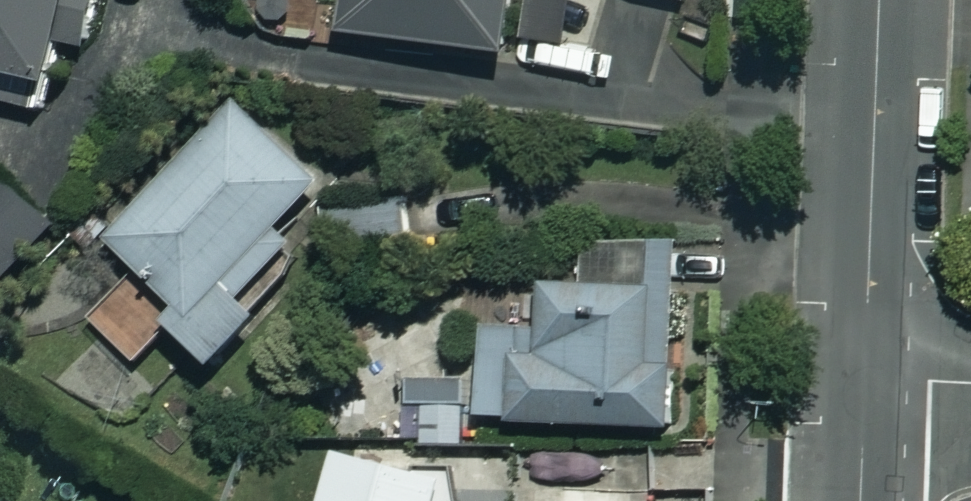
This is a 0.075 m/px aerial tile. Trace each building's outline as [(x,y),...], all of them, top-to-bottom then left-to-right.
[(3,98),(50,111),(80,0),(0,0),(0,107),(3,98)] [(346,30),(517,49),(523,0),(349,0),(346,30)] [(326,175),(238,98),(114,239),(187,303),(174,317),(225,363),(271,311),(252,295),(304,237),(285,221),(326,175)] [(0,170),(0,278),(52,212),(0,170)] [(680,243),(596,242),(595,284),(551,283),(550,325),(488,324),(487,417),(677,420),(680,243)] [(516,451),(455,452),(455,484),(352,452),(337,500),(516,500),(516,451)] [(564,500),(629,500),(629,491),(565,490),(564,500)]
